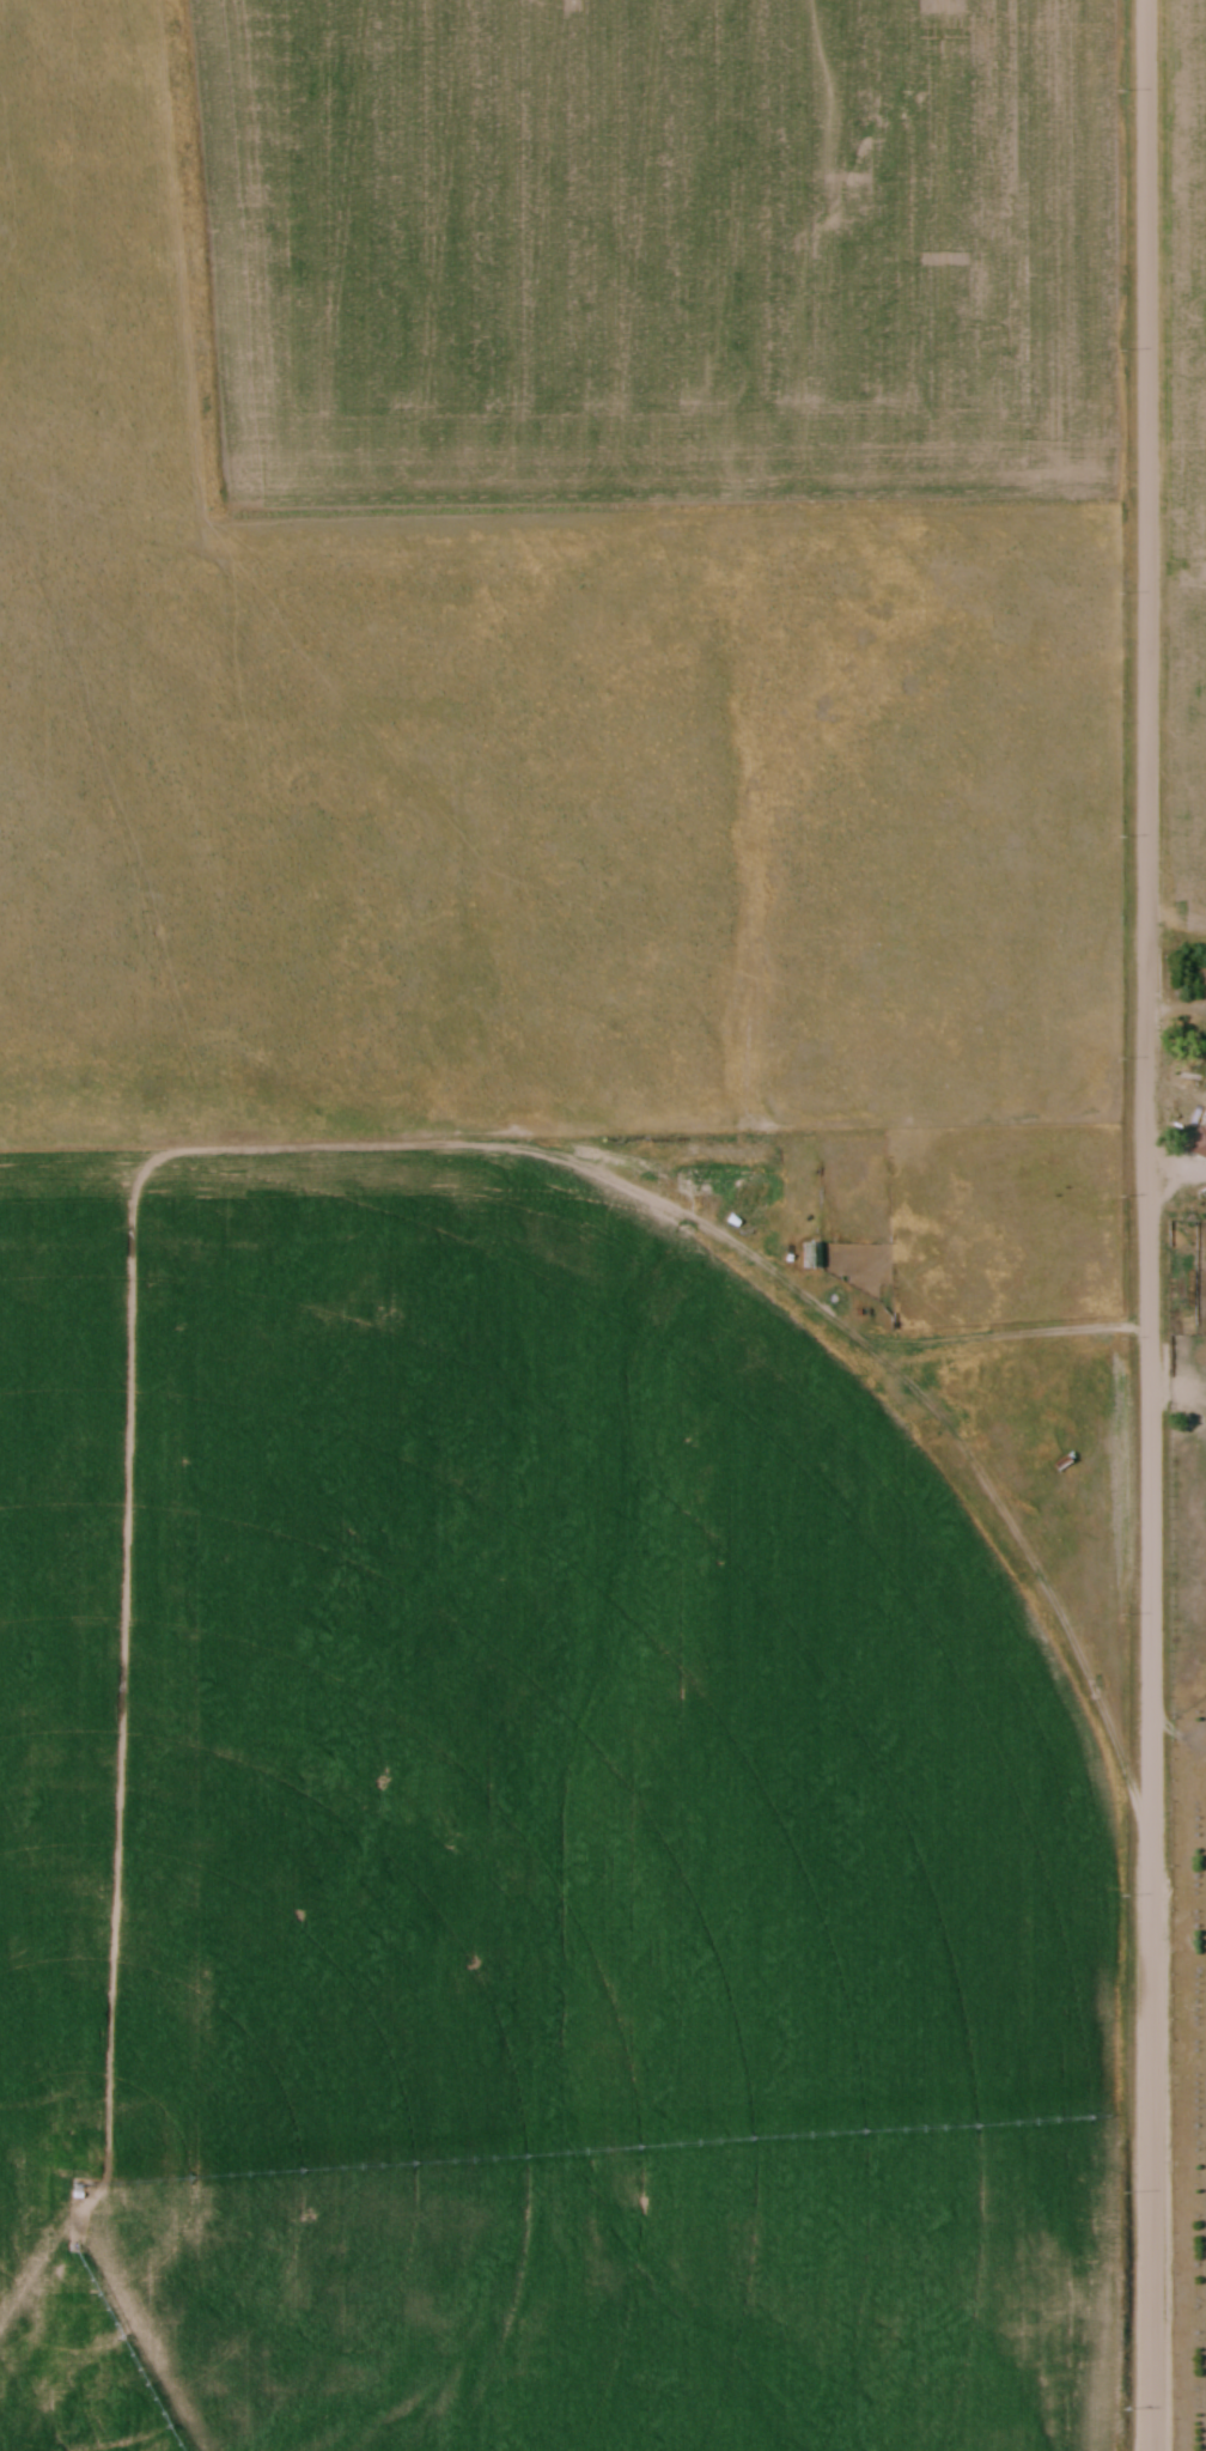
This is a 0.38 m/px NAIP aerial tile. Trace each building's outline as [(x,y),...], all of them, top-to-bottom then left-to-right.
[(822,1270),(822,1245),(804,1246),(804,1271),(822,1270)]
